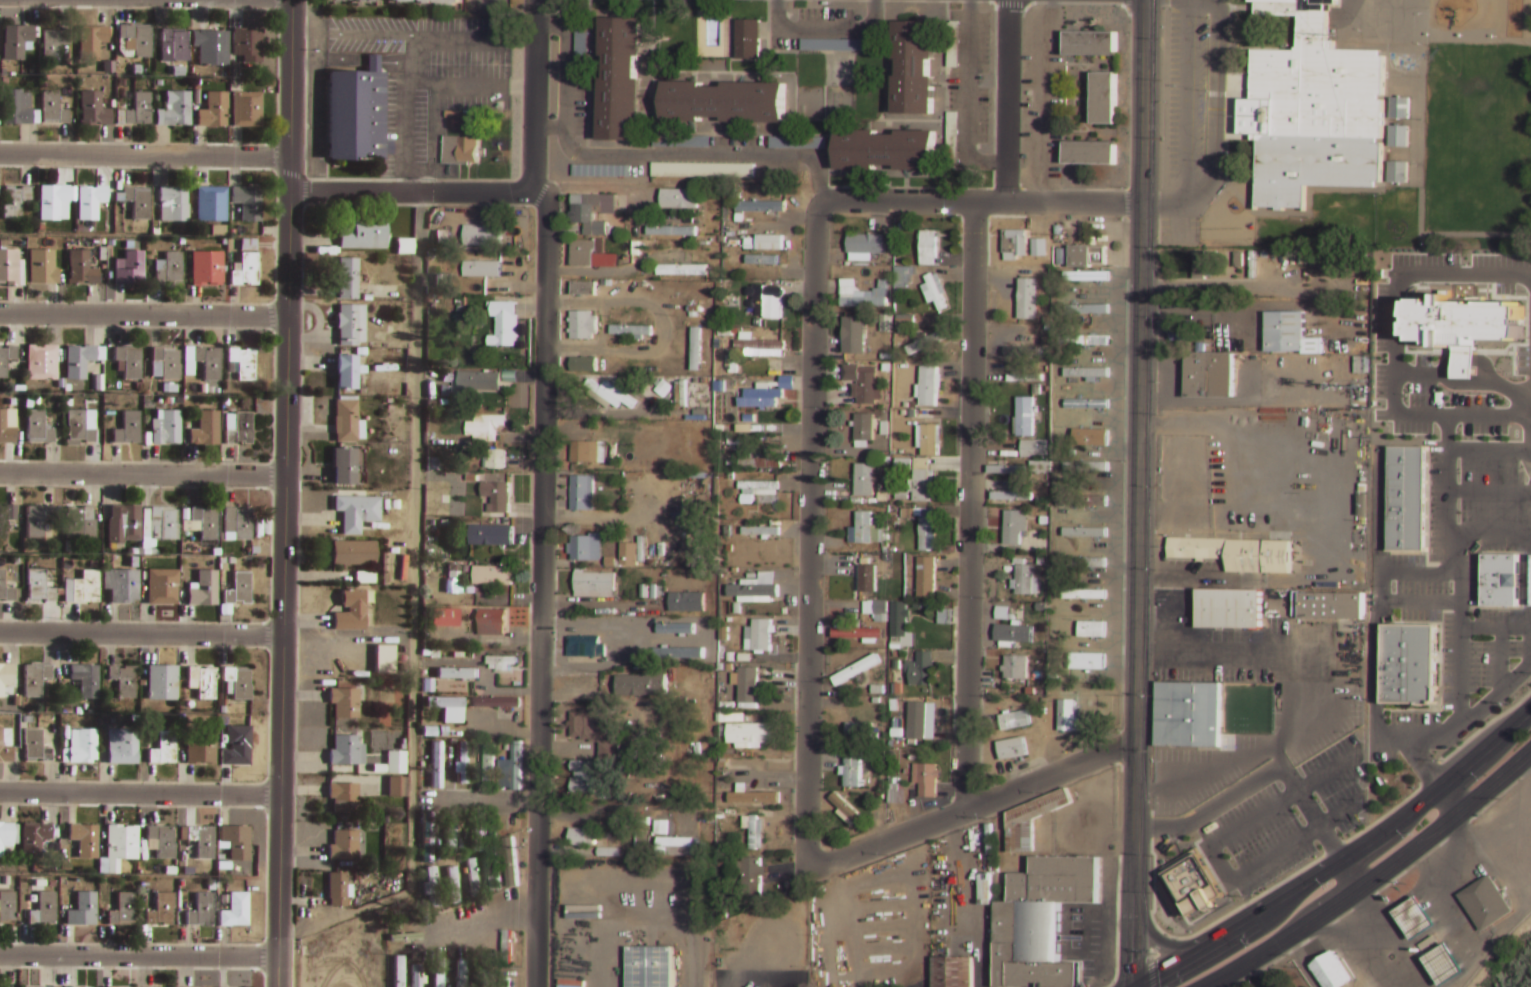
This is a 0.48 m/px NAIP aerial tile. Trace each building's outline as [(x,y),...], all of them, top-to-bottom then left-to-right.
[(1250,2),(1250,0),(1335,0),(1335,4),(1324,4),(1324,12),(1327,12),(1327,41),(1334,42),(1333,50),(1379,51),(1379,57),(1384,57),(1384,96),(1378,96),(1378,100),(1383,101),(1383,139),(1377,139),(1377,144),(1383,144),(1382,182),(1376,182),(1376,188),(1306,187),(1305,209),(1284,208),(1284,211),(1277,211),(1277,208),(1256,208),(1257,141),(1251,141),(1251,135),(1238,135),(1239,99),(1250,100),(1251,50),(1294,51),(1294,48),(1297,48),(1297,16),(1254,16),(1254,2),(1250,2)] [(604,76),(609,76),(609,51),(605,51),(605,16),(643,16),(643,53),(637,53),(637,77),(641,77),(641,136),(605,136),(604,76)] [(739,20),(762,19),(762,57),(739,57),(739,20)] [(899,74),(904,74),(904,55),(899,55),(899,20),(936,20),(937,55),(932,55),(932,74),(936,74),(936,110),(899,110),(899,74)] [(3,42),(5,42),(5,25),(34,24),(34,40),(24,41),(24,58),(3,58),(3,42)] [(120,24),(151,24),(152,56),(136,56),(136,49),(125,49),(125,37),(120,37),(120,24)] [(80,26),(109,26),(109,41),(99,41),(99,59),(80,59),(80,26)] [(163,28),(184,28),(184,30),(189,30),(189,44),(190,44),(190,59),(171,60),(171,41),(163,41),(163,28)] [(234,28),(245,28),(245,30),(261,30),(261,60),(244,60),(244,53),(234,53),(234,28)] [(43,29),(70,29),(70,42),(60,42),(60,61),(43,61),(43,29)] [(193,29),(229,29),(229,64),(199,65),(199,46),(193,46),(193,29)] [(1071,29),(1115,29),(1115,53),(1071,53),(1071,29)] [(800,51),(869,51),(869,40),(800,40),(800,51)] [(327,72),(365,72),(365,55),(377,56),(377,73),(383,73),(382,141),(390,141),(390,154),(382,154),(382,159),(365,158),(365,160),(326,159),(327,72)] [(1091,70),(1113,70),(1114,121),(1091,121),(1091,70)] [(666,80),(681,80),(681,85),(690,85),(690,80),(694,80),(694,85),(761,85),(761,81),(765,81),(765,85),(773,85),(773,81),(788,81),(788,119),(727,119),(727,114),(703,114),(703,117),(666,117),(666,80)] [(3,88),(23,88),(23,92),(31,92),(31,107),(32,107),(32,122),(3,122),(3,88)] [(43,90),(59,90),(59,109),(71,109),(71,122),(43,122),(43,90)] [(82,90),(101,90),(101,109),(111,109),(111,123),(100,123),(100,119),(82,119),(82,90)] [(156,109),(171,108),(171,103),(167,103),(167,90),(191,90),(191,125),(156,125),(156,109)] [(198,109),(208,109),(208,91),(229,90),(229,107),(227,107),(227,125),(198,125),(198,109)] [(125,110),(134,110),(134,91),(151,91),(151,123),(125,123),(125,110)] [(233,91),(263,91),(263,125),(233,125),(233,91)] [(1409,99),(1391,99),(1391,119),(1409,119),(1409,99)] [(1390,147),(1408,147),(1408,127),(1390,127),(1390,147)] [(842,128),(856,128),(857,133),(865,133),(865,128),(868,128),(868,133),(912,133),(912,129),(915,129),(915,134),(924,134),(924,129),(937,129),(937,167),(903,167),(903,162),(878,162),(878,166),(842,166),(842,128)] [(443,136),(442,164),(469,165),(469,164),(476,165),(477,138),(459,138),(459,137),(443,136)] [(770,149),(786,148),(785,139),(770,140),(770,149)] [(1068,140),(1113,140),(1113,162),(1069,162),(1068,140)] [(1408,184),(1408,163),(1390,163),(1390,184),(1408,184)] [(753,165),(651,165),(651,179),(753,179),(753,165)] [(572,178),(628,178),(628,167),(572,167),(572,178)] [(4,189),(21,189),(21,185),(31,185),(31,198),(22,198),(22,217),(4,217),(4,189)] [(41,186),(69,186),(69,218),(42,218),(41,186)] [(81,187),(89,187),(89,189),(97,189),(97,186),(107,186),(107,200),(96,200),(96,218),(81,218),(81,187)] [(198,186),(227,186),(227,220),(199,220),(198,186)] [(233,186),(245,186),(245,188),(261,188),(261,220),(242,220),(242,202),(233,202),(233,186)] [(726,186),(737,186),(737,198),(726,197),(726,186)] [(124,187),(150,187),(150,218),(133,219),(133,200),(124,200),(124,187)] [(158,224),(187,224),(187,188),(158,188),(158,224)] [(696,211),(696,192),(660,192),(660,211),(696,211)] [(614,197),(570,197),(569,226),(583,226),(583,237),(606,238),(606,224),(594,224),(594,215),(614,215),(614,197)] [(739,201),(788,201),(788,210),(739,211),(739,201)] [(341,228),(355,228),(355,218),(387,218),(388,247),(341,247),(341,228)] [(463,226),(500,227),(499,246),(463,246),(463,226)] [(646,238),(695,238),(695,228),(646,228),(646,238)] [(924,229),(940,229),(940,245),(924,245),(924,229)] [(1013,230),(1030,229),(1030,242),(1027,242),(1027,248),(1020,248),(1020,242),(1013,242),(1013,230)] [(851,234),(887,234),(887,254),(850,253),(851,234)] [(756,250),(782,251),(783,236),(756,236),(756,250)] [(412,254),(412,241),(396,241),(396,254),(412,254)] [(616,255),(594,255),(594,243),(570,243),(570,268),(616,268),(616,255)] [(1073,244),(1107,245),(1107,264),(1090,264),(1090,265),(1074,265),(1073,244)] [(68,249),(90,249),(90,268),(99,267),(100,283),(68,283),(68,249)] [(8,279),(0,279),(0,278),(0,250),(18,250),(18,268),(24,268),(24,285),(8,285),(8,279)] [(31,250),(47,250),(47,268),(57,268),(57,282),(31,282),(31,250)] [(117,269),(127,269),(127,251),(143,251),(143,282),(117,282),(117,269)] [(156,270),(166,270),(166,251),(182,251),(183,283),(156,283),(156,270)] [(737,251),(784,252),(784,262),(737,261),(737,251)] [(194,270),(205,270),(205,252),(223,252),(223,267),(221,267),(221,284),(211,284),(211,281),(204,281),(204,283),(194,283),(194,270)] [(231,270),(242,270),(242,252),(258,252),(258,284),(250,284),(250,281),(242,281),(242,284),(231,284),(231,270)] [(341,257),(360,257),(358,298),(340,298),(341,257)] [(777,257),(745,257),(745,267),(777,267),(777,257)] [(462,261),(499,262),(498,277),(462,276),(462,261)] [(657,276),(706,276),(706,265),(657,265),(657,276)] [(896,266),(914,266),(914,274),(912,274),(912,281),(908,281),(908,287),(896,287),(896,266)] [(930,282),(927,276),(934,272),(935,274),(939,273),(948,292),(944,294),(949,307),(942,310),(937,299),(931,302),(923,285),(930,282)] [(1076,272),(1106,272),(1106,287),(1076,287),(1076,272)] [(1308,289),(1322,289),(1322,277),(1308,277),(1308,289)] [(842,278),(858,278),(858,286),(863,290),(876,290),(876,288),(890,288),(890,306),(844,305),(844,294),(842,294),(842,278)] [(1022,278),(1040,278),(1040,318),(1022,318),(1022,278)] [(594,282),(570,282),(570,296),(594,296),(594,282)] [(752,321),(781,321),(781,288),(752,288),(752,321)] [(1416,301),(1432,301),(1432,305),(1441,304),(1441,295),(1451,295),(1451,303),(1475,302),(1475,307),(1483,307),(1483,302),(1516,302),(1516,308),(1521,308),(1521,339),(1516,339),(1516,342),(1484,343),(1483,339),(1475,339),(1475,374),(1455,374),(1455,348),(1441,348),(1441,346),(1432,346),(1432,341),(1415,341),(1415,336),(1409,336),(1409,324),(1412,324),(1412,318),(1409,318),(1409,304),(1416,304),(1416,301)] [(486,336),(495,336),(495,316),(490,316),(490,303),(515,303),(515,317),(514,317),(514,346),(486,346),(486,336)] [(1108,303),(1108,313),(1069,314),(1068,304),(1108,303)] [(338,313),(340,313),(340,305),(367,305),(367,341),(359,341),(359,345),(340,344),(340,328),(338,328),(338,313)] [(568,341),(596,341),(596,311),(568,311),(568,341)] [(1305,311),(1264,312),(1265,352),(1302,352),(1303,355),(1322,355),(1322,337),(1305,337),(1305,311)] [(899,314),(917,314),(917,330),(899,330),(899,314)] [(868,326),(867,318),(879,318),(879,325),(891,325),(891,340),(883,340),(883,333),(880,333),(880,341),(861,342),(861,333),(851,334),(851,326),(868,326)] [(843,319),(843,357),(865,357),(865,319),(843,319)] [(651,326),(610,326),(610,337),(651,337),(651,326)] [(924,339),(922,335),(928,332),(930,336),(948,327),(952,336),(914,354),(910,346),(924,339)] [(692,329),(692,372),(700,372),(700,329),(692,329)] [(1170,341),(1192,341),(1192,331),(1170,331),(1170,341)] [(1077,335),(1109,335),(1109,344),(1077,344),(1077,335)] [(737,339),(787,340),(786,350),(737,348),(737,339)] [(27,344),(57,344),(57,379),(27,379),(27,344)] [(7,377),(0,377),(0,345),(18,345),(18,358),(7,358),(7,377)] [(67,345),(96,345),(96,361),(87,361),(87,379),(67,379),(67,345)] [(115,347),(141,347),(141,378),(125,378),(125,360),(115,360),(115,347)] [(153,347),(175,347),(175,349),(180,349),(180,364),(181,364),(181,379),(163,379),(163,360),(153,360),(153,347)] [(195,348),(205,348),(205,350),(209,350),(209,348),(221,348),(221,380),(204,380),(204,361),(195,361),(195,348)] [(228,348),(256,348),(256,352),(255,352),(255,380),(239,380),(238,361),(228,361),(228,348)] [(1185,353),(1184,398),(1231,399),(1232,354),(1185,353)] [(338,354),(358,354),(358,388),(337,387),(338,354)] [(596,358),(570,358),(570,372),(596,372),(596,358)] [(855,366),(863,366),(863,397),(855,397),(855,366)] [(924,366),(939,366),(938,405),(923,404),(924,366)] [(1067,367),(1108,367),(1108,376),(1067,376),(1067,367)] [(444,372),(454,373),(454,382),(443,381),(444,372)] [(457,391),(500,391),(500,372),(457,372),(457,391)] [(741,398),(748,397),(748,388),(759,388),(759,382),(773,382),(773,388),(782,388),(782,376),(796,376),(796,389),(785,389),(785,397),(779,397),(779,406),(741,406),(741,398)] [(489,379),(504,379),(504,407),(489,407),(489,379)] [(627,395),(605,379),(595,393),(618,409),(627,395)] [(715,380),(729,380),(729,391),(715,391),(715,380)] [(662,398),(671,388),(662,381),(653,390),(662,398)] [(471,386),(483,387),(482,398),(470,397),(471,386)] [(335,416),(336,416),(336,400),(340,400),(340,396),(359,396),(359,420),(365,420),(365,439),(358,439),(358,442),(336,442),(336,434),(335,434),(335,416)] [(1019,396),(1036,396),(1036,435),(1019,435),(1019,396)] [(1077,398),(1107,398),(1107,407),(1077,407),(1077,398)] [(16,443),(0,443),(0,408),(6,408),(6,427),(16,427),(16,443)] [(152,419),(162,419),(162,409),(181,409),(181,444),(152,444),(152,419)] [(28,410),(45,410),(45,428),(55,428),(55,441),(28,442),(28,410)] [(68,410),(85,410),(85,416),(95,416),(96,443),(85,443),(85,440),(68,440),(68,410)] [(190,429),(200,429),(200,410),(220,410),(220,444),(190,444),(190,429)] [(114,429),(124,429),(124,411),(140,411),(140,442),(114,442),(114,429)] [(226,430),(236,430),(236,412),(253,412),(253,444),(226,444),(226,430)] [(858,413),(876,413),(876,440),(858,440),(858,413)] [(468,421),(475,421),(475,415),(507,415),(507,435),(468,435),(468,421)] [(919,425),(925,425),(925,424),(940,424),(940,426),(945,426),(945,444),(940,444),(940,455),(924,455),(924,447),(919,447),(919,425)] [(778,433),(777,426),(766,427),(767,434),(778,433)] [(1071,431),(1107,430),(1107,439),(1071,439),(1071,431)] [(1023,440),(1050,439),(1050,457),(1023,457),(1023,440)] [(602,465),(602,442),(571,442),(571,465),(602,465)] [(334,448),(356,447),(356,484),(336,484),(335,466),(334,466),(334,448)] [(1389,551),(1390,447),(1427,448),(1426,552),(1389,551)] [(488,450),(506,450),(506,468),(488,468),(488,450)] [(741,458),(749,458),(749,453),(755,453),(755,458),(767,458),(767,453),(775,453),(775,458),(784,458),(784,468),(741,468),(741,458)] [(897,458),(932,458),(932,470),(937,470),(937,489),(931,489),(931,501),(898,500),(898,492),(911,492),(910,479),(916,479),(916,472),(897,472),(897,458)] [(1067,462),(1107,461),(1107,470),(1067,470),(1067,462)] [(858,463),(876,463),(876,495),(858,495),(858,463)] [(990,465),(1027,465),(1027,473),(990,472),(990,465)] [(569,513),(593,513),(593,478),(569,478),(569,513)] [(740,481),(780,481),(780,489),(778,489),(778,494),(745,494),(745,488),(740,488),(740,481)] [(484,482),(510,482),(510,512),(489,512),(489,504),(494,504),(494,496),(484,496),(484,482)] [(993,492),(1034,492),(1034,499),(993,500),(993,492)] [(1077,494),(1106,493),(1106,502),(1077,502),(1077,494)] [(335,497),(382,496),(382,521),(362,521),(362,535),(344,535),(343,511),(335,511),(335,497)] [(7,537),(0,537),(0,506),(5,506),(5,504),(16,504),(16,520),(7,520),(7,537)] [(108,518),(111,518),(111,505),(141,505),(141,539),(123,539),(123,543),(108,543),(108,518)] [(27,506),(53,506),(54,519),(44,519),(44,538),(27,538),(27,506)] [(66,506),(76,506),(76,508),(83,508),(83,506),(93,506),(93,519),(95,519),(95,537),(67,538),(66,506)] [(143,507),(173,507),(173,509),(179,509),(179,539),(143,539),(143,507)] [(191,507),(202,507),(202,510),(206,509),(206,507),(218,507),(218,539),(201,539),(201,520),(191,520),(191,507)] [(859,509),(864,509),(864,507),(871,507),(871,540),(864,540),(864,538),(859,538),(859,509)] [(225,508),(235,508),(235,510),(242,510),(242,508),(253,508),(253,512),(252,512),(252,540),(235,540),(235,521),(225,521),(225,508)] [(903,508),(936,508),(936,534),(937,534),(937,550),(931,550),(931,551),(922,551),(922,520),(907,520),(907,518),(903,518),(903,508)] [(1008,510),(1030,511),(1029,531),(1023,531),(1023,545),(1007,545),(1008,510)] [(472,525),(514,526),(514,545),(472,544),(472,525)] [(1077,525),(1106,525),(1106,533),(1077,533),(1077,525)] [(745,527),(782,527),(782,534),(745,535),(745,527)] [(598,563),(598,538),(566,538),(566,563),(598,563)] [(1167,540),(1289,540),(1290,572),(1226,572),(1226,557),(1167,557),(1167,540)] [(334,541),(378,541),(378,564),(334,564),(334,541)] [(619,545),(619,569),(637,569),(637,545),(619,545)] [(1482,608),(1483,555),(1518,555),(1518,609),(1482,608)] [(920,557),(937,557),(937,597),(920,597),(920,557)] [(1072,557),(1105,557),(1105,566),(1072,567),(1072,557)] [(862,565),(878,565),(878,592),(862,592),(862,565)] [(1014,580),(1019,580),(1019,565),(1036,565),(1036,578),(1041,578),(1041,593),(1036,593),(1036,594),(1019,594),(1019,589),(1014,589),(1014,580)] [(476,566),(514,567),(513,584),(475,584),(476,566)] [(15,600),(0,601),(0,569),(6,569),(6,587),(15,587),(15,600)] [(26,599),(29,599),(29,584),(27,584),(27,569),(46,569),(46,578),(55,578),(56,601),(26,602),(26,599)] [(149,569),(180,569),(180,586),(178,586),(178,604),(149,604),(149,569)] [(73,579),(82,579),(82,570),(99,570),(99,602),(73,602),(73,579)] [(104,570),(139,570),(139,600),(133,600),(133,603),(111,603),(111,589),(104,589),(104,570)] [(188,588),(198,588),(198,570),(218,570),(218,605),(188,605),(188,588)] [(225,590),(235,590),(235,572),(251,571),(251,604),(242,604),(242,601),(235,601),(235,604),(225,604),(225,590)] [(731,584),(744,584),(744,580),(761,579),(761,571),(777,571),(777,585),(781,585),(781,597),(774,597),(774,602),(741,602),(741,597),(731,597),(731,584)] [(372,586),(373,576),(356,574),(355,584),(372,586)] [(613,574),(573,574),(572,599),(612,600),(613,574)] [(335,613),(349,613),(349,607),(343,607),(343,589),(366,589),(366,628),(335,628),(335,613)] [(1196,589),(1258,589),(1258,630),(1196,630),(1196,589)] [(1076,590),(1106,590),(1106,598),(1076,598),(1076,590)] [(1299,592),(1362,592),(1362,618),(1299,618),(1299,592)] [(704,594),(670,594),(670,612),(704,612),(704,594)] [(887,601),(863,601),(863,616),(873,616),(873,622),(887,622),(887,601)] [(893,602),(908,602),(908,609),(912,609),(912,617),(908,617),(908,627),(911,627),(911,633),(914,633),(914,647),(903,647),(903,648),(893,648),(893,602)] [(996,619),(1008,618),(1007,607),(995,609),(996,619)] [(434,608),(461,609),(460,627),(433,626),(434,608)] [(480,609),(507,609),(507,635),(480,635),(480,609)] [(938,626),(951,626),(951,609),(938,609),(938,626)] [(743,620),(777,620),(777,636),(771,636),(771,643),(763,643),(763,652),(754,652),(754,643),(748,643),(748,636),(743,636),(743,620)] [(998,624),(1015,625),(1015,620),(1024,620),(1024,625),(1035,626),(1034,643),(1016,642),(1016,647),(1003,646),(1003,641),(997,641),(998,624)] [(1076,621),(1104,621),(1104,636),(1076,637),(1076,621)] [(835,628),(838,628),(838,622),(851,622),(851,628),(885,629),(885,638),(835,637),(835,628)] [(1431,704),(1431,706),(1416,705),(1416,704),(1382,704),(1383,625),(1435,626),(1434,688),(1435,688),(1435,701),(1434,701),(1434,704),(1431,704)] [(567,659),(603,659),(603,637),(567,637),(567,659)] [(1072,653),(1104,653),(1104,669),(1072,669),(1072,653)] [(878,654),(882,662),(839,686),(835,678),(878,654)] [(1005,666),(1007,666),(1008,655),(1030,656),(1030,679),(1007,679),(1007,671),(1005,671),(1005,666)] [(489,656),(519,657),(519,665),(488,664),(489,656)] [(907,662),(918,662),(918,666),(933,666),(933,672),(936,672),(936,680),(933,680),(933,684),(912,684),(912,673),(907,673),(907,662)] [(2,697),(0,697),(0,665),(12,665),(12,685),(2,685),(2,697)] [(26,666),(52,665),(52,679),(42,679),(42,697),(26,697),(26,666)] [(71,665),(98,665),(99,698),(81,698),(81,680),(71,680),(71,665)] [(149,665),(178,665),(179,700),(149,700),(149,665)] [(109,666),(119,666),(119,669),(124,669),(124,667),(138,667),(138,669),(135,669),(135,684),(136,684),(136,698),(119,698),(119,680),(109,680),(109,666)] [(190,667),(200,667),(200,670),(206,670),(206,668),(217,668),(217,671),(216,671),(216,699),(199,700),(199,680),(190,680),(190,667)] [(224,668),(250,668),(250,685),(251,685),(252,700),(233,700),(233,681),(224,681),(224,668)] [(732,668),(765,670),(765,683),(731,681),(732,668)] [(439,669),(479,669),(479,678),(439,678),(439,669)] [(616,676),(616,697),(665,697),(665,676),(616,676)] [(1155,683),(1218,682),(1218,745),(1155,745),(1155,683)] [(873,686),(886,686),(886,694),(873,694),(873,686)] [(331,689),(360,689),(361,718),(335,718),(335,704),(331,704),(331,689)] [(428,698),(466,697),(466,708),(464,708),(464,723),(445,723),(445,707),(428,707),(428,698)] [(478,699),(523,698),(523,708),(478,708),(478,699)] [(1055,711),(1062,711),(1062,700),(1077,700),(1078,732),(1062,732),(1062,729),(1055,729),(1055,711)] [(900,702),(938,704),(938,713),(900,711),(900,702)] [(1007,715),(1006,711),(1013,710),(1013,713),(1031,710),(1033,725),(1005,730),(1002,715),(1007,715)] [(569,742),(597,742),(597,762),(618,762),(618,736),(608,736),(608,714),(569,714),(569,742)] [(849,723),(875,723),(875,739),(849,739),(849,723)] [(730,724),(771,724),(771,743),(764,743),(764,749),(736,749),(736,743),(730,743),(730,724)] [(12,758),(0,758),(0,728),(12,728),(12,758)] [(24,729),(43,729),(43,741),(56,741),(56,748),(61,748),(61,760),(52,760),(52,762),(24,762),(24,729)] [(62,749),(68,749),(68,748),(71,748),(70,729),(97,729),(97,759),(93,759),(93,762),(62,762),(62,749)] [(109,729),(138,729),(138,765),(109,765),(109,729)] [(188,741),(198,741),(198,731),(216,730),(216,762),(200,762),(200,764),(188,764),(188,741)] [(150,749),(160,749),(160,731),(176,731),(176,763),(150,763),(150,749)] [(223,751),(233,751),(233,732),(251,732),(251,747),(250,747),(250,761),(234,761),(234,764),(223,764),(223,751)] [(330,751),(335,751),(335,736),(360,735),(360,749),(366,749),(366,764),(330,764),(330,751)] [(1027,737),(1030,755),(1004,760),(1001,742),(1027,737)] [(458,741),(469,741),(469,778),(458,778),(458,741)] [(434,742),(444,742),(444,781),(434,781),(434,742)] [(512,742),(523,742),(523,789),(513,789),(512,742)] [(485,743),(493,743),(494,782),(485,782),(485,743)] [(863,751),(869,756),(847,784),(840,779),(863,751)] [(385,752),(405,752),(404,774),(385,774),(385,752)] [(593,763),(570,763),(570,797),(593,797),(593,763)] [(915,764),(939,765),(939,771),(944,771),(944,779),(939,779),(938,798),(921,798),(921,783),(915,783),(915,764)] [(404,780),(387,780),(387,799),(404,799),(404,780)] [(330,784),(360,784),(360,812),(335,812),(335,799),(330,799),(330,784)] [(888,784),(888,803),(898,803),(898,784),(888,784)] [(838,792),(869,822),(863,828),(858,823),(855,827),(839,812),(842,809),(831,799),(838,792)] [(1007,854),(1021,853),(1025,852),(1033,852),(1033,819),(1070,805),(1065,792),(1006,813),(1007,854)] [(781,793),(781,803),(731,804),(731,793),(781,793)] [(877,807),(883,821),(877,823),(871,809),(877,807)] [(745,817),(752,817),(752,816),(759,816),(759,820),(764,820),(764,849),(759,849),(759,850),(752,850),(752,829),(745,829),(745,817)] [(449,817),(459,818),(458,844),(448,843),(449,817)] [(3,858),(0,858),(0,823),(14,823),(13,847),(3,847),(3,858)] [(426,824),(434,824),(433,856),(425,855),(426,824)] [(24,825),(58,825),(58,838),(41,839),(41,857),(24,857),(24,825)] [(70,826),(96,826),(96,858),(80,858),(80,839),(70,839),(70,826)] [(107,826),(138,826),(138,859),(107,859),(107,826)] [(221,826),(250,826),(250,861),(231,861),(231,842),(221,842),(221,826)] [(148,827),(174,827),(174,844),(176,844),(176,859),(157,859),(157,840),(148,840),(148,827)] [(188,827),(214,827),(214,860),(198,860),(197,841),(188,841),(188,827)] [(592,830),(569,830),(569,847),(592,847),(592,830)] [(330,845),(335,845),(335,831),(360,831),(360,860),(330,860),(330,845)] [(504,839),(505,888),(515,888),(514,839),(504,839)] [(695,840),(658,840),(658,856),(695,856),(695,840)] [(495,846),(501,894),(492,895),(486,847),(495,846)] [(1160,870),(1187,916),(1190,917),(1205,908),(1207,911),(1215,907),(1213,903),(1222,896),(1194,850),(1160,870)] [(477,855),(483,899),(473,900),(468,857),(477,855)] [(745,858),(763,858),(763,901),(745,901),(745,858)] [(1074,963),(1074,986),(996,986),(995,902),(1008,902),(1008,873),(1033,873),(1033,858),(1096,858),(1096,904),(1060,904),(1060,963),(1074,963)] [(458,865),(461,902),(452,902),(449,866),(458,865)] [(438,868),(441,906),(432,907),(429,869),(438,868)] [(330,873),(348,873),(348,885),(354,885),(354,898),(348,898),(348,906),(331,907),(331,899),(330,899),(330,873)] [(1457,896),(1481,932),(1512,912),(1488,875),(1457,896)] [(16,924),(0,924),(0,892),(16,892),(16,924)] [(67,910),(77,910),(77,892),(97,892),(97,926),(67,926),(67,910)] [(29,893),(56,893),(56,925),(29,925),(29,893)] [(109,911),(118,911),(118,893),(135,893),(135,925),(109,925),(109,911)] [(146,912),(157,912),(157,893),(174,893),(175,909),(173,909),(173,926),(162,926),(162,923),(157,923),(157,925),(146,925),(146,912)] [(187,912),(197,912),(197,894),(213,893),(213,925),(187,925),(187,912)] [(220,911),(231,911),(230,893),(248,893),(248,925),(220,925),(220,911)] [(1417,897),(1435,925),(1412,940),(1394,912),(1417,897)] [(494,954),(511,954),(511,931),(494,931),(494,954)] [(1447,944),(1465,973),(1442,986),(1424,959),(1447,944)] [(673,947),(674,986),(628,986),(628,947),(673,947)] [(1350,979),(1338,986),(1323,986),(1309,966),(1331,952),(1350,979)] [(393,957),(393,986),(402,986),(402,957),(393,957)] [(973,958),(973,986),(932,986),(932,958),(973,958)] [(443,961),(433,961),(433,986),(443,986),(443,961)] [(456,962),(456,986),(465,986),(465,962),(456,962)] [(410,967),(410,986),(420,986),(420,967),(410,967)]
